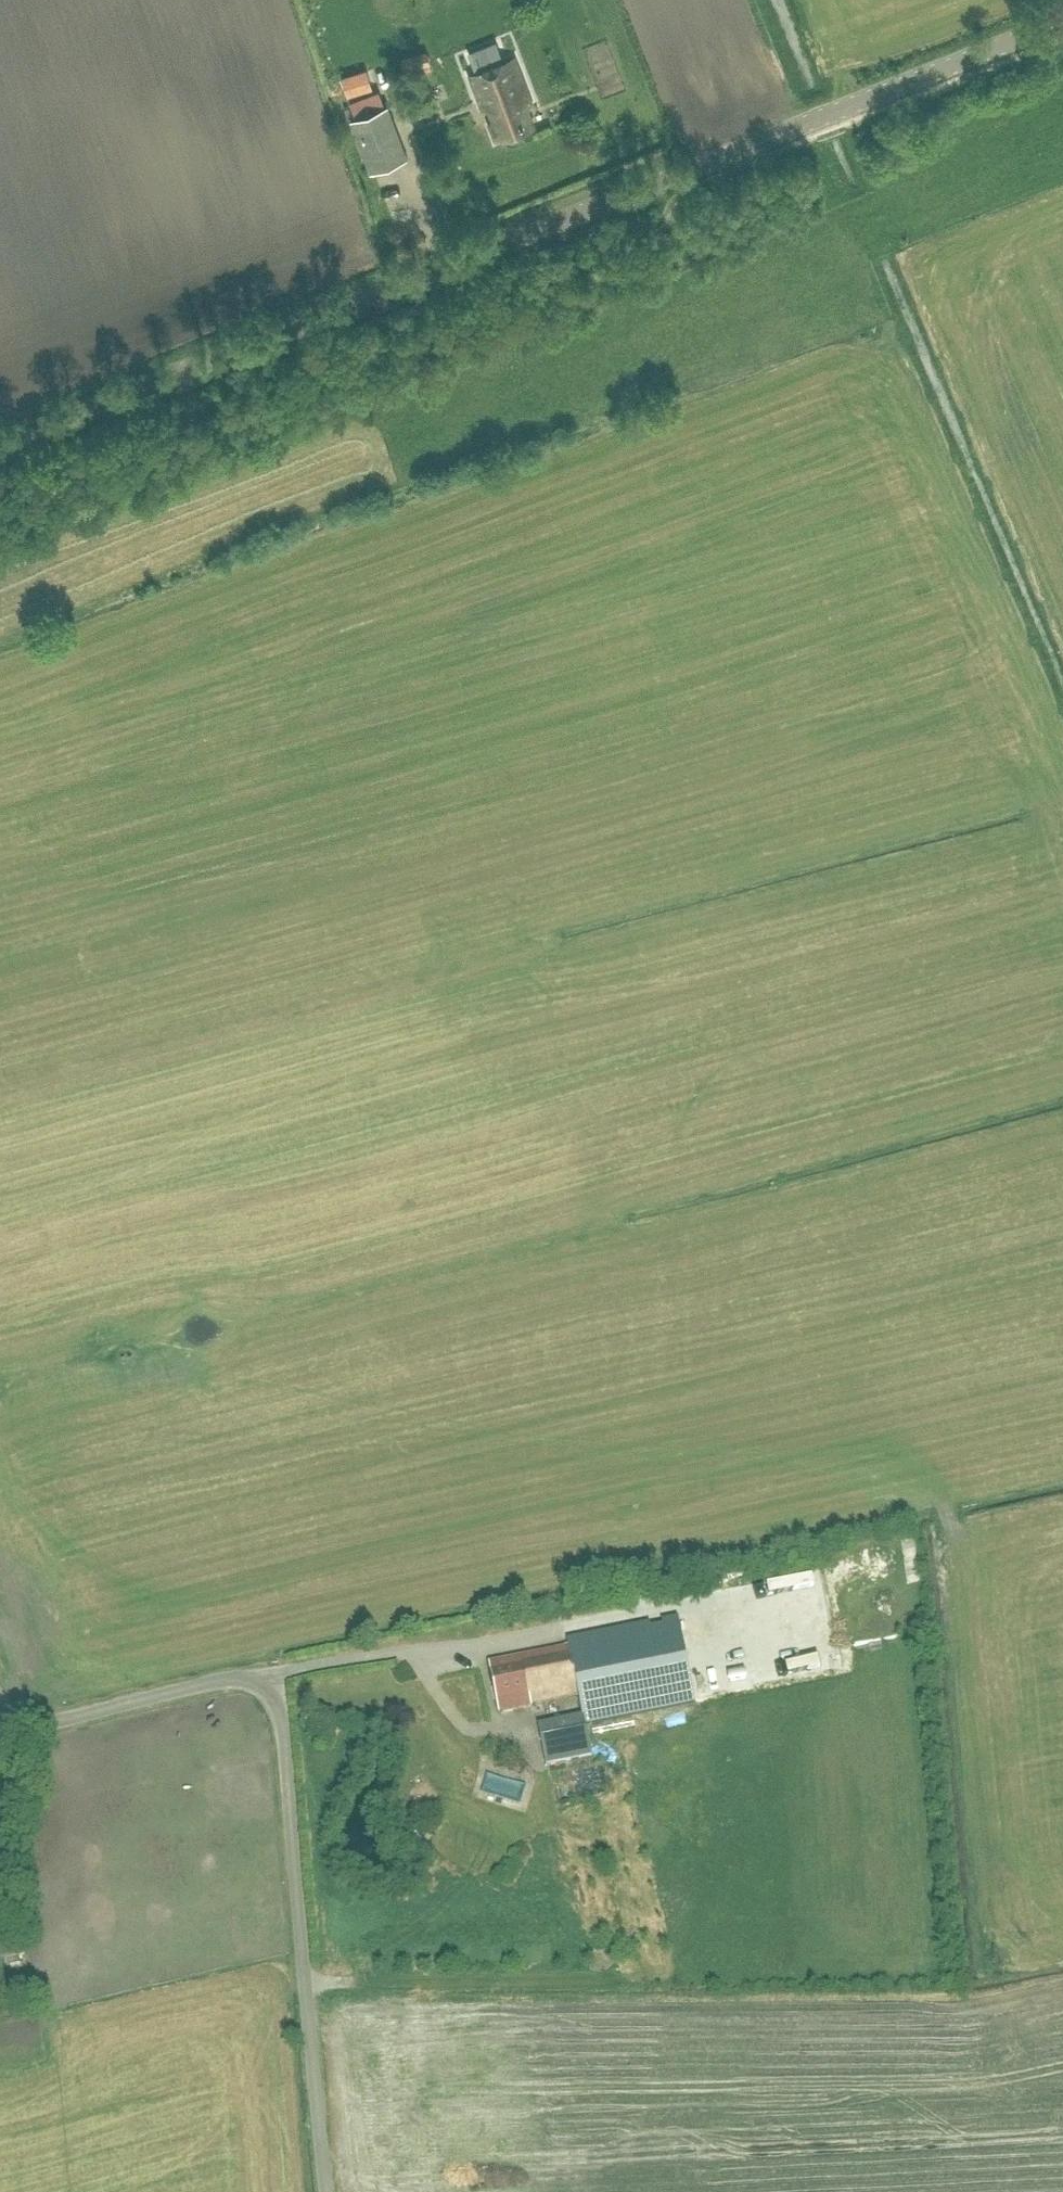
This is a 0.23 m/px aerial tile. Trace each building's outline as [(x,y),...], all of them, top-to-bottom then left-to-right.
[(402,58),(404,67),(429,60),(427,51),(402,58)] [(495,139),(536,123),(528,104),(531,103),(513,55),(469,72),(483,109),(488,106),(493,118),(488,120),(495,139)] [(340,75),(347,94),(372,86),(366,66),(340,75)] [(386,104),(352,117),(371,169),(406,156),(386,104)] [(499,1715),(532,1708),(531,1704),(578,1694),(583,1717),(539,1725),(547,1767),(591,1758),(585,1727),(694,1704),(678,1620),(663,1623),(665,1636),(638,1641),(636,1629),(569,1642),(570,1648),(489,1665),(499,1715)] [(478,1771),(483,1787),(503,1780),(498,1764),(478,1771)]
